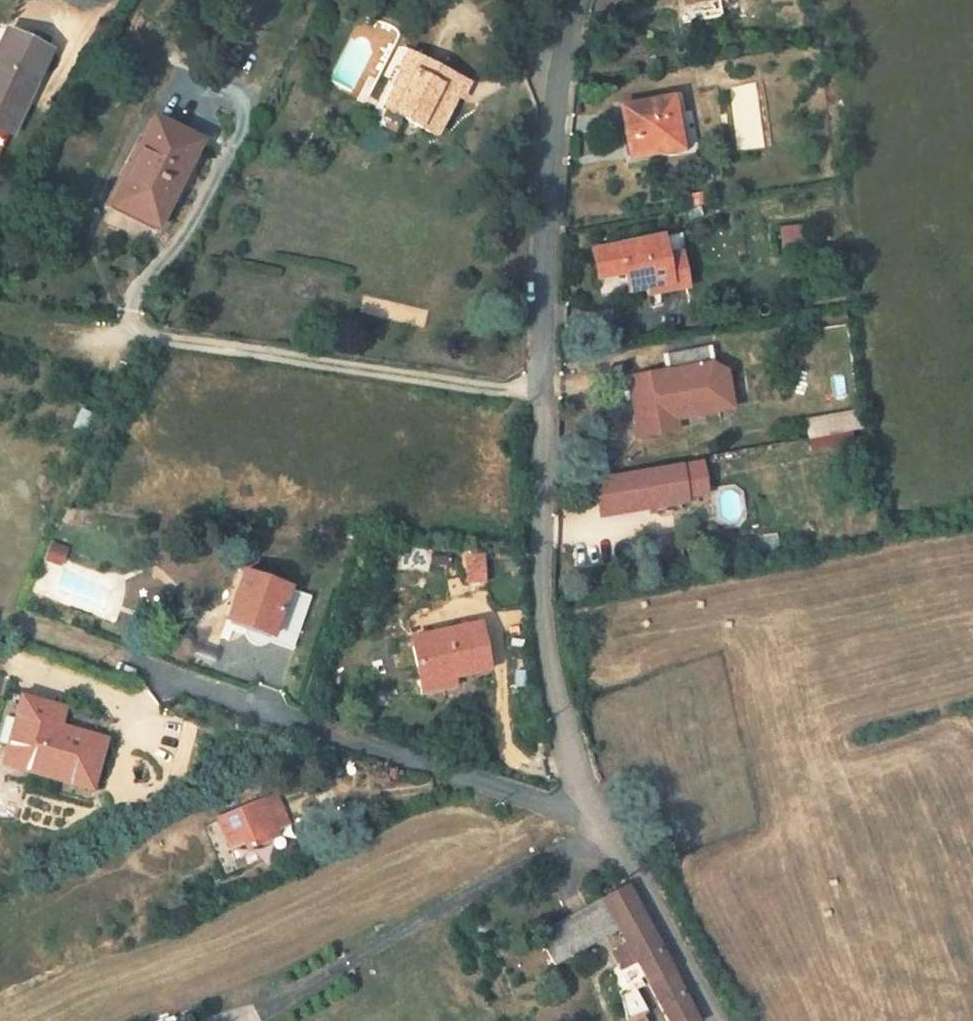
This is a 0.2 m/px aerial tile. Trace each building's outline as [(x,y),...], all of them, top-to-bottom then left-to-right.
[(48,51),(3,30),(0,36),(0,131),(2,132),(9,135),(48,51)] [(441,128),(465,76),(409,51),(401,65),(405,67),(416,72),(398,108),(441,128)] [(398,108),(416,72),(405,67),(388,103),(398,108)] [(673,152),(666,101),(615,108),(622,160),(673,152)] [(160,228),(202,142),(154,119),(112,205),(160,228)] [(684,293),(678,262),(661,264),(656,243),(589,258),(594,283),(621,278),(625,297),(665,289),(667,296),(684,293)] [(712,361),(709,346),(667,353),(669,368),(712,361)] [(667,369),(674,420),(735,409),(729,371),(712,361),(669,368),(667,369)] [(674,420),(667,369),(631,375),(640,435),(676,429),(674,420)] [(806,420),(809,439),(863,431),(860,412),(806,420)] [(702,474),(702,469),(617,478),(621,512),(706,504),(705,500),(702,474)] [(702,474),(705,500),(725,498),(722,472),(702,474)] [(467,556),(467,585),(487,585),(487,556),(467,556)] [(296,663),(308,616),(240,598),(228,645),(296,663)] [(492,667),(482,624),(413,638),(422,683),(452,677),(492,667)] [(424,691),(454,685),(452,677),(422,683),(424,691)] [(96,731),(49,720),(53,701),(0,690),(0,754),(51,765),(50,774),(86,781),(96,731)] [(233,845),(291,818),(282,798),(268,804),(264,796),(221,815),(233,845)] [(553,971),(621,937),(620,935),(644,922),(628,897),(538,942),(553,971)] [(663,951),(644,922),(620,935),(621,937),(638,965),(663,951)] [(663,951),(638,965),(617,976),(628,1020),(648,1020),(651,1020),(643,991),(654,986),(672,1020),(698,1020),(663,951)]
